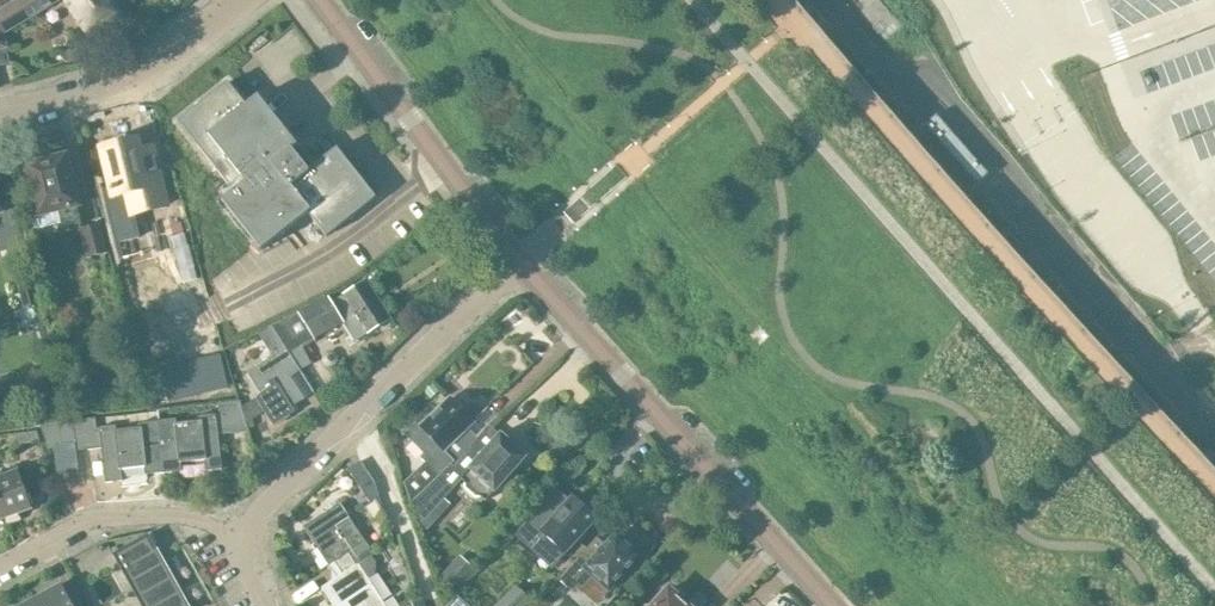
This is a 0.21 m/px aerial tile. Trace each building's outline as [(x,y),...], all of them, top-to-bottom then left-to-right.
[(0,12),(0,28),(25,12),(30,20),(52,6),(49,1),(50,0),(19,0),(0,12)] [(19,0),(0,0),(0,12),(19,0)] [(122,16),(112,0),(66,0),(89,37),(103,28),(105,31),(110,30),(117,26),(122,20),(123,18),(122,16)] [(0,50),(0,66),(5,65),(9,59),(6,49),(0,50)] [(246,105),(227,82),(177,121),(233,191),(221,201),(261,250),(307,214),(326,237),(376,197),(336,148),(313,166),(257,96),(246,105)] [(165,206),(157,172),(158,172),(157,167),(156,168),(154,159),(155,159),(155,158),(154,158),(151,148),(139,151),(137,140),(102,149),(112,187),(102,189),(116,243),(139,237),(133,214),(165,206)] [(81,225),(65,157),(44,163),(43,160),(29,163),(31,169),(28,170),(36,203),(26,205),(28,216),(29,216),(33,229),(60,222),(62,229),(81,225)] [(22,245),(12,204),(0,207),(0,250),(22,245)] [(86,258),(107,253),(100,224),(79,229),(86,258)] [(272,324),(289,352),(300,346),(302,348),(315,341),(313,338),(343,323),(354,340),(366,333),(366,334),(390,319),(366,281),(342,296),(343,297),(332,303),(328,297),(298,313),(297,312),(272,324)] [(35,290),(21,293),(24,307),(38,304),(35,290)] [(288,352),(289,352),(272,324),(259,331),(274,355),(247,372),(260,394),(255,398),(273,426),(295,412),(292,407),(304,399),(290,377),(300,370),(288,352)] [(219,396),(231,393),(228,381),(216,384),(219,396)] [(431,384),(423,390),(430,398),(438,391),(431,384)] [(411,506),(489,426),(488,425),(478,437),(468,428),(474,423),(464,412),(465,407),(458,401),(454,402),(449,398),(422,425),(418,421),(406,434),(425,454),(422,457),(427,462),(404,485),(411,506)] [(218,434),(248,431),(240,401),(217,404),(219,414),(159,421),(165,473),(180,471),(180,474),(182,474),(181,462),(204,459),(205,471),(221,469),(218,434)] [(165,473),(159,421),(99,427),(98,417),(39,425),(49,449),(61,443),(75,442),(77,463),(79,463),(77,450),(102,448),(106,483),(121,481),(120,469),(144,466),(145,478),(148,478),(147,474),(165,473)] [(489,426),(411,506),(422,535),(438,517),(432,511),(461,480),(465,484),(465,490),(473,497),(479,497),(484,502),(499,484),(523,457),(508,444),(510,442),(500,433),(499,434),(489,426)] [(39,441),(37,434),(36,431),(15,433),(19,447),(39,441)] [(369,503),(379,497),(375,483),(360,461),(347,469),(369,503)] [(4,519),(32,509),(24,487),(25,487),(27,483),(27,479),(26,475),(24,471),(21,469),(18,467),(14,466),(9,467),(6,473),(7,474),(0,477),(0,507),(4,519)] [(555,489),(514,533),(529,547),(538,537),(560,558),(568,550),(596,518),(573,496),(569,501),(555,489)] [(357,563),(373,554),(340,504),(303,528),(328,565),(349,552),(357,563)] [(147,534),(112,554),(141,605),(186,605),(147,534)] [(640,557),(615,534),(605,545),(596,537),(557,579),(573,593),(576,589),(580,593),(594,578),(608,591),(640,557)] [(373,554),(357,563),(349,552),(328,565),(328,566),(335,578),(321,588),(333,605),(375,605),(388,598),(373,574),(367,578),(358,564),(373,555),(373,554)] [(460,558),(438,581),(453,595),(475,571),(460,558)] [(60,585),(33,600),(36,605),(72,605),(60,585)] [(530,601),(516,586),(495,605),(524,605),(530,601)] [(473,587),(463,597),(472,605),(492,605),(473,587)] [(684,602),(685,596),(678,589),(670,591),(667,588),(651,605),(688,605),(684,602)] [(457,595),(446,605),(469,605),(457,595)]
